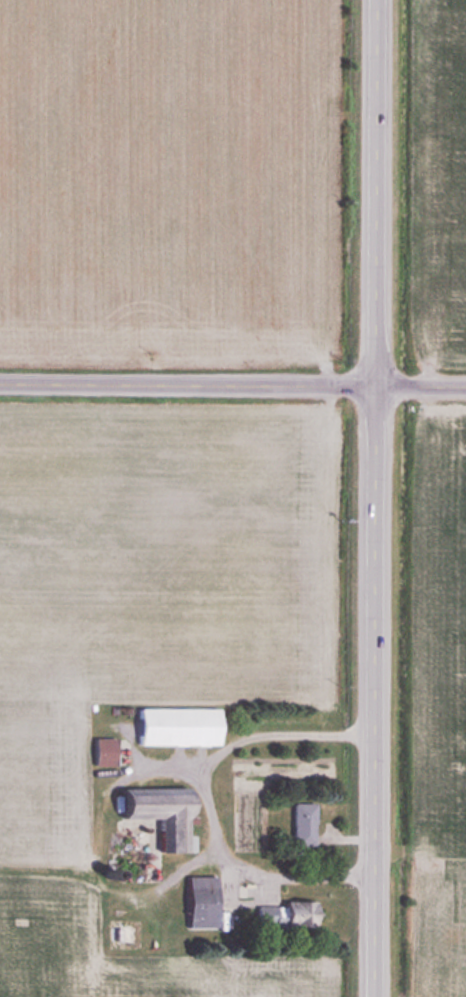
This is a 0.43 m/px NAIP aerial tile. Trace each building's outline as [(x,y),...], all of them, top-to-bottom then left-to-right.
[(220,745),(220,707),(139,707),(139,745),(220,745)] [(95,765),(116,765),(116,738),(95,738),(95,765)] [(124,819),(161,818),(161,852),(195,852),(195,836),(190,836),(189,788),(124,789),(124,819)] [(316,803),(294,802),(294,845),(315,845),(316,803)] [(218,877),(189,877),(189,929),(218,929),(218,877)] [(258,906),(257,930),(317,931),(317,901),(286,901),(286,906),(258,906)]
